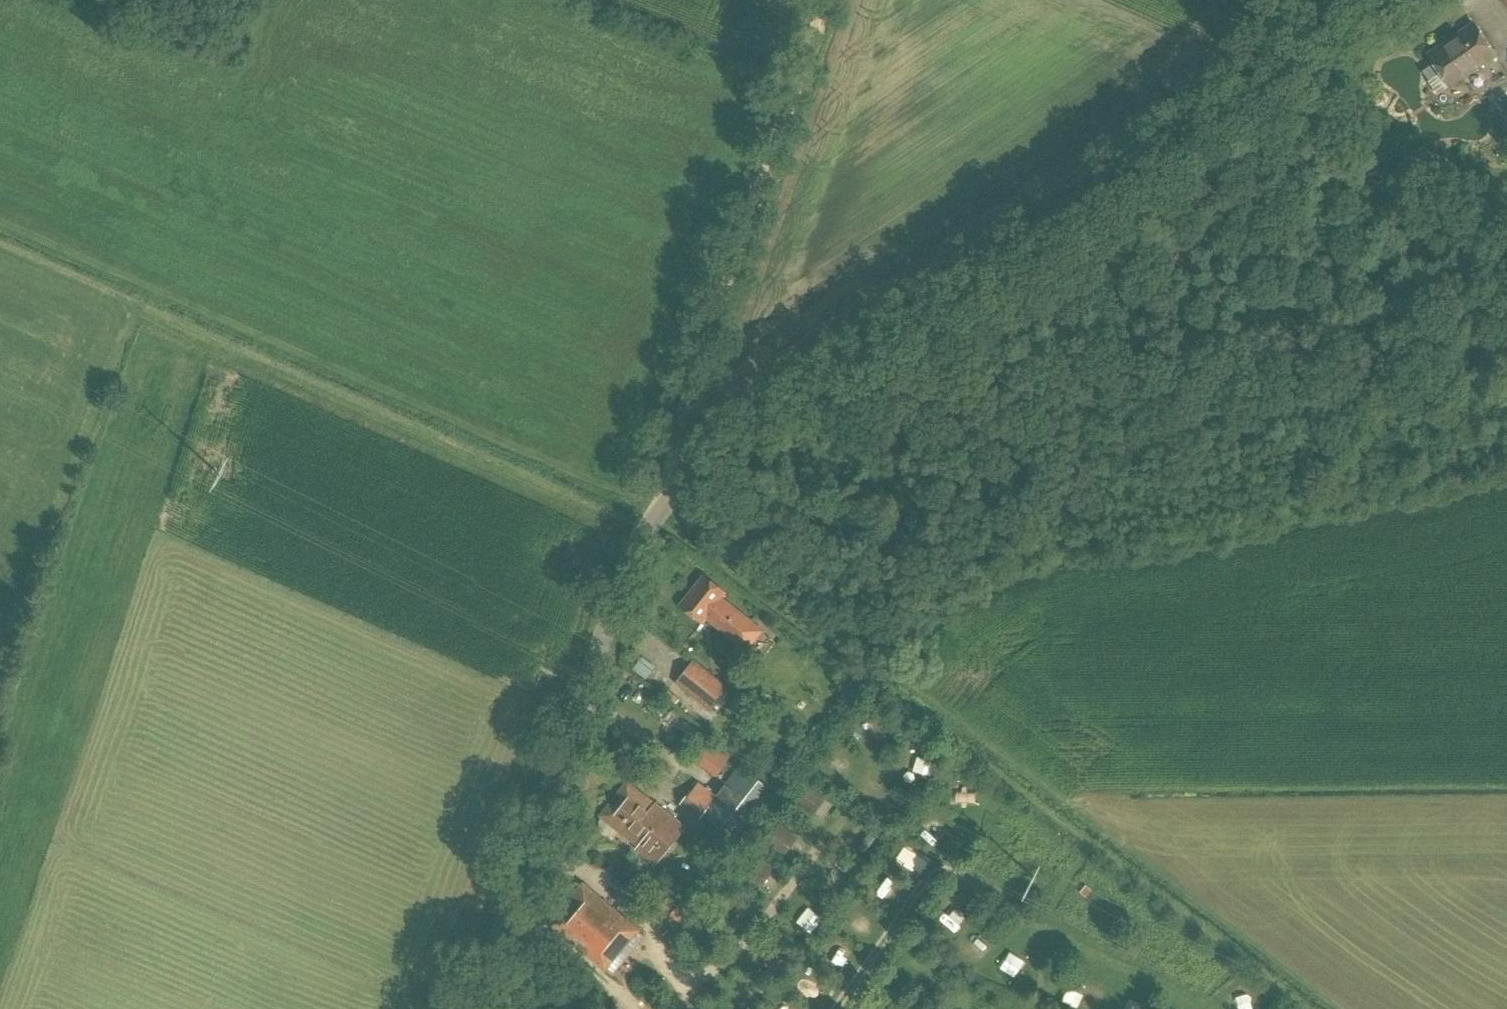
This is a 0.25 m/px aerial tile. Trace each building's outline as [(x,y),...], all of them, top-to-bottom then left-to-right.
[(1450,86),(1495,55),(1473,23),(1428,54),(1450,86)] [(704,577),(681,606),(702,623),(706,619),(747,652),(765,630),(724,597),(726,594),(704,577)] [(710,711),(728,686),(694,659),(675,683),(710,711)] [(703,815),(736,839),(773,791),(739,764),(716,795),(699,782),(681,806),(700,820),(703,815)] [(656,864),(686,827),(627,781),(600,816),(638,845),(636,848),(656,864)] [(827,797),(807,782),(792,801),(812,816),(827,797)] [(785,857),(799,837),(780,822),(765,842),(785,857)] [(587,853),(582,861),(601,872),(606,864),(587,853)] [(754,854),(739,873),(759,888),(774,869),(754,854)] [(746,896),(726,881),(711,900),(731,915),(746,896)] [(583,884),(550,923),(605,969),(638,930),(583,884)] [(660,924),(678,903),(661,889),(643,911),(660,924)]
